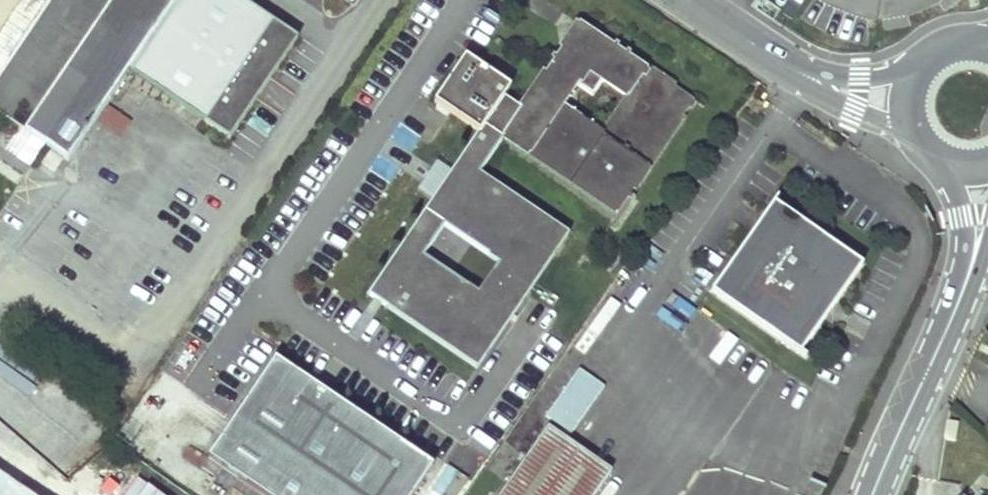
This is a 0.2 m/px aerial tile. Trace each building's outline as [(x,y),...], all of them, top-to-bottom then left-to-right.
[(293,36),(241,0),(49,0),(0,71),(0,116),(4,119),(10,123),(39,143),(62,158),(124,68),(224,137),(293,36)] [(429,205),(366,298),(475,372),(567,236),(477,176),(501,140),(615,216),(691,102),(577,26),(519,111),(502,100),(510,89),(463,57),(431,104),(476,134),(448,176),(435,167),(416,196),(429,205)] [(4,119),(0,125),(0,136),(0,146),(25,163),(39,143),(10,123),(4,119)] [(865,258),(776,198),(715,287),(804,348),(865,258)] [(275,351),(208,451),(275,494),(409,494),(435,456),(275,351)] [(606,384),(580,366),(546,414),(572,432),(606,384)] [(612,464),(548,420),(497,494),(591,494),(612,464)]
